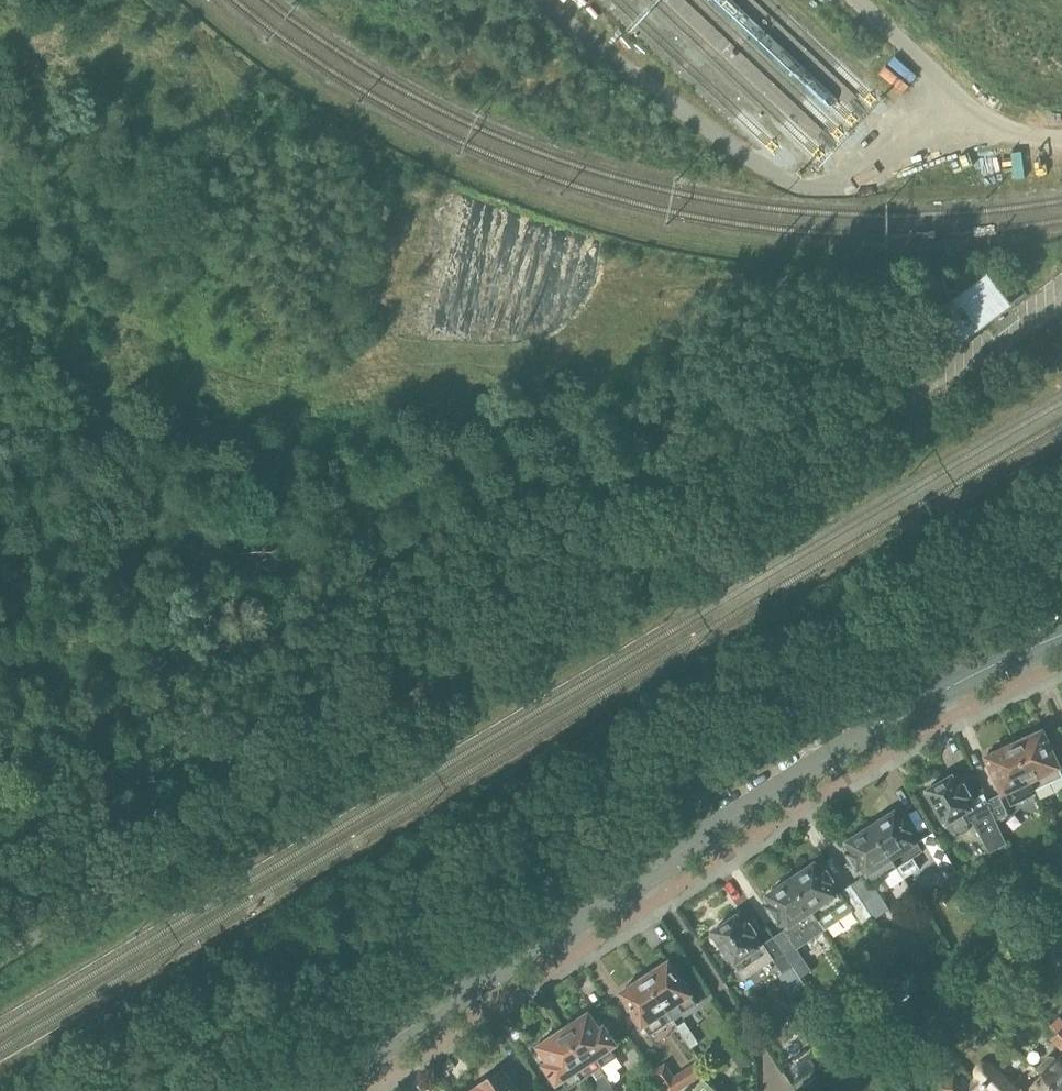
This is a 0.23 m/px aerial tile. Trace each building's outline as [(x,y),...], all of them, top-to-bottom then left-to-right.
[(1014,306),(994,278),(989,273),(930,317),(954,350),(1014,306)] [(1015,744),(1037,790),(1061,778),(1061,771),(1044,731),(1030,738),(1026,737),(1020,740),(1019,743),(1015,744)] [(1032,792),(1037,790),(1015,744),(1013,746),(1009,744),(1003,747),(1001,751),(985,758),(1003,797),(1007,796),(1012,807),(1034,796),(1032,792)] [(1008,844),(997,821),(996,821),(989,803),(973,810),(968,800),(971,798),(963,782),(959,785),(953,776),(941,783),(938,781),(932,785),(931,789),(929,790),(948,823),(947,824),(952,834),(958,837),(969,831),(969,824),(972,822),(991,854),(1008,844)] [(996,821),(997,821),(1009,816),(1000,796),(988,801),(989,803),(996,821)] [(913,838),(917,835),(906,818),(903,820),(896,811),(885,818),(881,817),(875,821),(874,825),(872,827),(898,868),(906,879),(921,869),(914,858),(923,852),(913,838)] [(867,875),(852,885),(873,917),(875,920),(890,910),(876,886),(886,880),(885,877),(898,868),(872,827),(869,828),(866,827),(859,831),(858,835),(847,842),(851,848),(848,851),(860,868),(862,867),(867,875)] [(958,872),(935,832),(923,839),(947,879),(958,872)] [(793,876),(791,878),(821,920),(827,929),(854,911),(863,924),(873,917),(852,885),(837,895),(833,890),(837,887),(824,868),(820,870),(815,862),(803,870),(799,870),(794,873),(793,876)] [(827,929),(821,920),(791,878),(788,880),(785,880),(779,883),(779,886),(768,893),(774,902),(770,905),(781,921),(785,919),(791,927),(774,937),(792,965),(793,967),(801,978),(812,970),(798,949),(827,929)] [(774,960),(783,974),(793,967),(792,965),(774,937),(760,946),(754,939),(758,936),(748,922),(744,924),(737,914),(725,922),(722,922),(717,925),(716,928),(711,932),(735,967),(736,966),(745,980),(774,960)] [(1026,957),(1022,960),(1022,966),(1025,970),(1031,970),(1035,966),(1035,961),(1032,957),(1026,957)] [(673,1021),(698,1005),(670,962),(667,964),(663,963),(658,966),(657,970),(645,978),(667,1012),(673,1021)] [(667,1012),(645,978),(634,985),(630,984),(625,987),(625,991),(622,993),(650,1037),(673,1021),(667,1012)] [(914,1020),(927,1033),(942,1018),(931,1005),(914,1020)] [(565,1031),(594,1074),(619,1058),(613,1048),(617,1046),(605,1027),(601,1030),(590,1014),(565,1031)] [(1060,1016),(1052,1024),(1060,1033),(1061,1034),(1061,1018),(1060,1016)] [(700,1044),(686,1022),(678,1027),(692,1049),(700,1044)] [(569,1090),(594,1074),(565,1031),(539,1047),(550,1063),(545,1066),(558,1085),(563,1082),(569,1090)] [(1060,1033),(1052,1041),(1061,1051),(1061,1034),(1060,1033)] [(852,1059),(843,1048),(824,1063),(832,1074),(852,1059)] [(740,1053),(730,1059),(735,1068),(746,1061),(740,1053)] [(1061,1062),(1055,1056),(1049,1056),(1037,1068),(1046,1078),(1051,1083),(1050,1084),(1057,1090),(1061,1090),(1061,1062)] [(994,1063),(991,1061),(987,1060),(983,1060),(980,1062),(977,1064),(975,1066),(974,1069),(973,1072),(973,1075),(974,1077),(971,1080),(981,1090),(983,1090),(1023,1090),(994,1063)] [(653,1072),(666,1090),(679,1090),(682,1089),(666,1064),(653,1072)] [(520,1088),(516,1088),(505,1070),(480,1086),(484,1090),(522,1090),(520,1088)] [(852,1070),(839,1083),(847,1090),(872,1090),(852,1070)] [(981,1090),(971,1080),(970,1082),(963,1075),(959,1078),(955,1074),(942,1086),(944,1089),(944,1090),(980,1090),(981,1090)] [(605,1090),(616,1090),(605,1075),(597,1080),(605,1090)] [(692,1090),(719,1090),(704,1078),(692,1090)] [(1050,1084),(1051,1083),(1046,1078),(1033,1090),(1057,1090),(1050,1084)] [(597,1080),(590,1085),(593,1090),(605,1090),(597,1080)]
